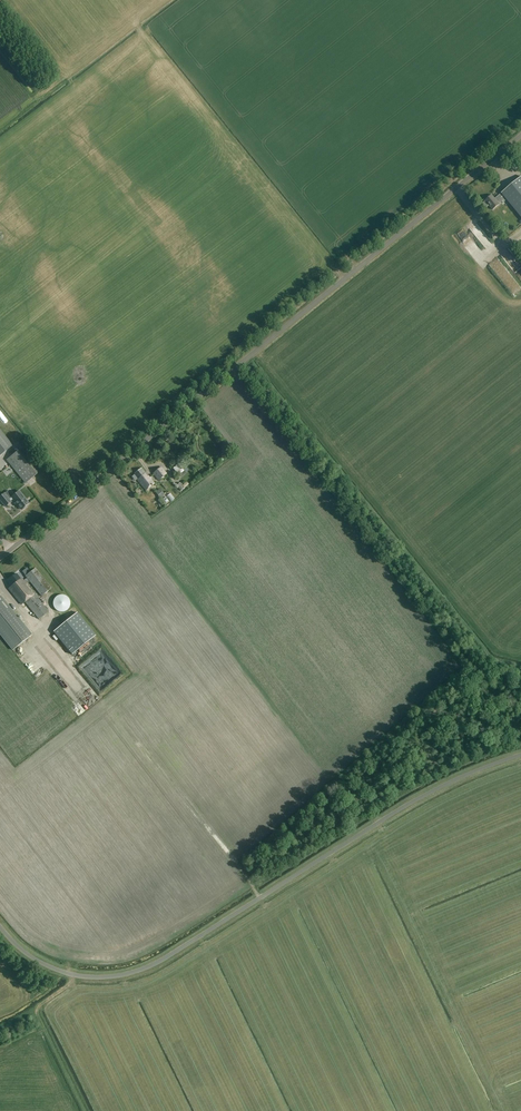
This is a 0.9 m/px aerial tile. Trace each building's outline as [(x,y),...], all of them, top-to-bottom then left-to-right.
[(499,205),(498,205),(502,202),(503,204),(504,203),(520,224),(520,178),(495,199),(492,195),(485,201),(492,210),(499,205)] [(12,446),(0,431),(0,456),(12,446)] [(20,450),(7,460),(26,484),(39,474),(20,450)] [(176,473),(182,468),(179,464),(172,468),(176,473)] [(158,481),(167,474),(161,467),(153,474),(158,481)] [(147,476),(145,473),(146,473),(142,468),(135,474),(139,479),(138,479),(138,480),(146,490),(155,484),(151,479),(153,478),(151,476),(150,478),(148,475),(147,476)] [(180,479),(186,474),(186,473),(182,469),(182,468),(176,473),(180,479)] [(181,491),(185,488),(182,485),(180,483),(176,486),(181,491)] [(161,498),(165,495),(160,489),(156,492),(161,498)] [(19,490),(12,496),(8,491),(5,494),(5,493),(0,497),(0,501),(5,507),(12,502),(11,501),(13,500),(21,510),(22,509),(23,510),(27,507),(26,506),(30,503),(19,490)] [(51,588),(35,567),(25,575),(27,577),(24,580),(22,577),(20,578),(17,574),(9,581),(13,586),(9,589),(22,604),(25,602),(39,619),(49,612),(26,582),(29,580),(41,595),(51,588)] [(62,612),(63,612),(64,612),(65,611),(66,611),(67,610),(68,609),(69,608),(70,607),(70,606),(70,605),(70,604),(70,602),(70,601),(70,600),(69,599),(68,598),(67,597),(66,596),(65,596),(64,595),(63,595),(62,595),(60,595),(59,595),(58,596),(57,596),(56,597),(55,598),(54,599),(54,600),(53,601),(53,602),(53,604),(53,605),(53,606),(54,607),(54,608),(55,609),(56,610),(57,611),(58,611),(59,612),(60,612),(62,612)] [(32,635),(1,596),(0,596),(0,634),(13,650),(32,635)] [(77,613),(53,632),(72,655),(96,636),(77,613)] [(48,640),(54,635),(43,624),(38,629),(48,640)] [(64,682),(60,690),(65,693),(68,684),(64,682)]
